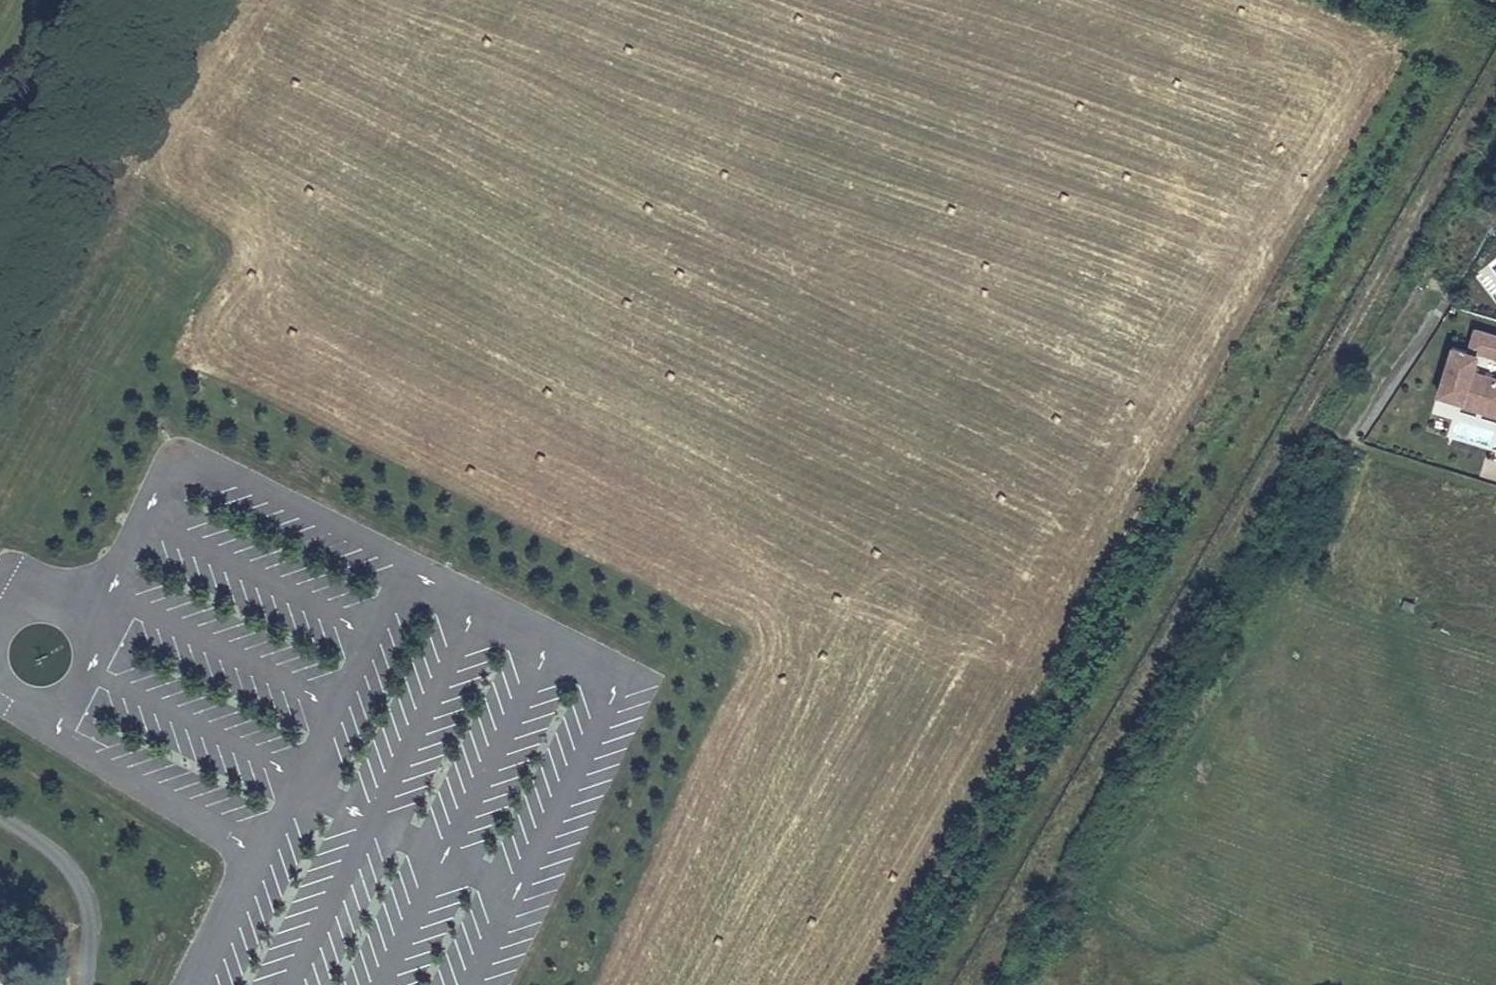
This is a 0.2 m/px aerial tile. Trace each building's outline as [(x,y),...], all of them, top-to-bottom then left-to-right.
[(1436,397),(1495,412),(1495,331),(1473,325),(1468,345),(1450,341),(1436,397)]
